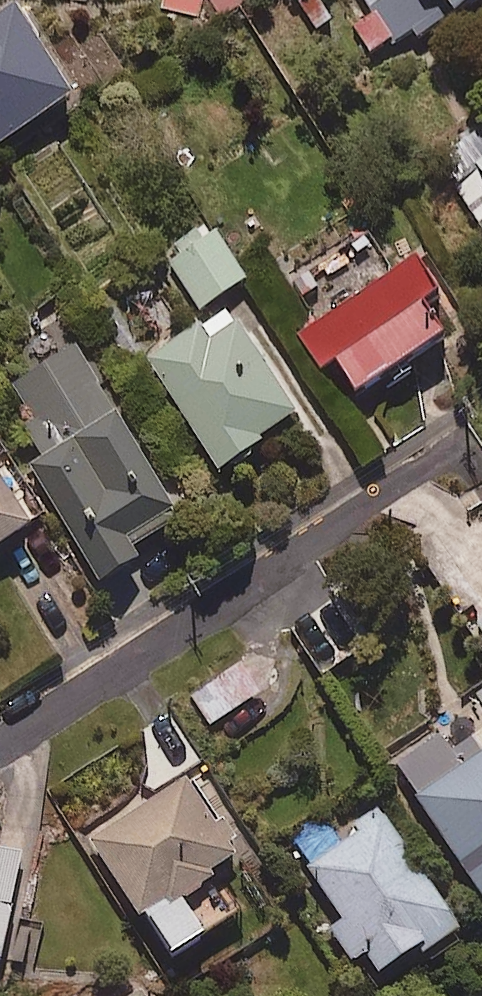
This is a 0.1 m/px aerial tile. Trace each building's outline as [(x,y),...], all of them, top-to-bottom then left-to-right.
[(11,0),(0,0),(0,134),(70,87),(11,0)] [(163,5),(198,12),(201,0),(164,0),(163,5)] [(225,16),(247,0),(214,0),(225,16)] [(365,56),(404,25),(415,39),(464,0),(358,0),(335,18),(365,56)] [(436,156),(481,225),(481,125),(436,156)] [(244,277),(210,220),(164,247),(198,304),(244,277)] [(433,280),(412,250),(296,332),(320,366),(333,358),(352,385),(439,324),(416,291),(433,280)] [(295,409),(226,302),(145,355),(215,461),(295,409)] [(174,512),(76,345),(11,384),(34,423),(26,428),(44,458),(30,466),(99,582),(137,560),(131,551),(178,523),(172,513),(174,512)] [(0,477),(0,538),(28,520),(0,477)] [(239,659),(190,692),(209,721),(259,688),(239,659)] [(458,761),(438,732),(392,762),(481,897),(481,745),(458,761)] [(212,816),(183,773),(86,837),(137,913),(142,910),(167,947),(200,925),(178,892),(212,870),(207,863),(230,848),(223,836),(232,830),(220,811),(212,816)] [(460,920),(380,801),(349,822),(355,830),(307,862),(343,916),(328,926),(349,957),(362,949),(374,967),(414,941),(419,947),(460,920)] [(0,844),(0,957),(1,957),(22,848),(0,844)] [(141,985),(124,995),(148,995),(141,985)]
